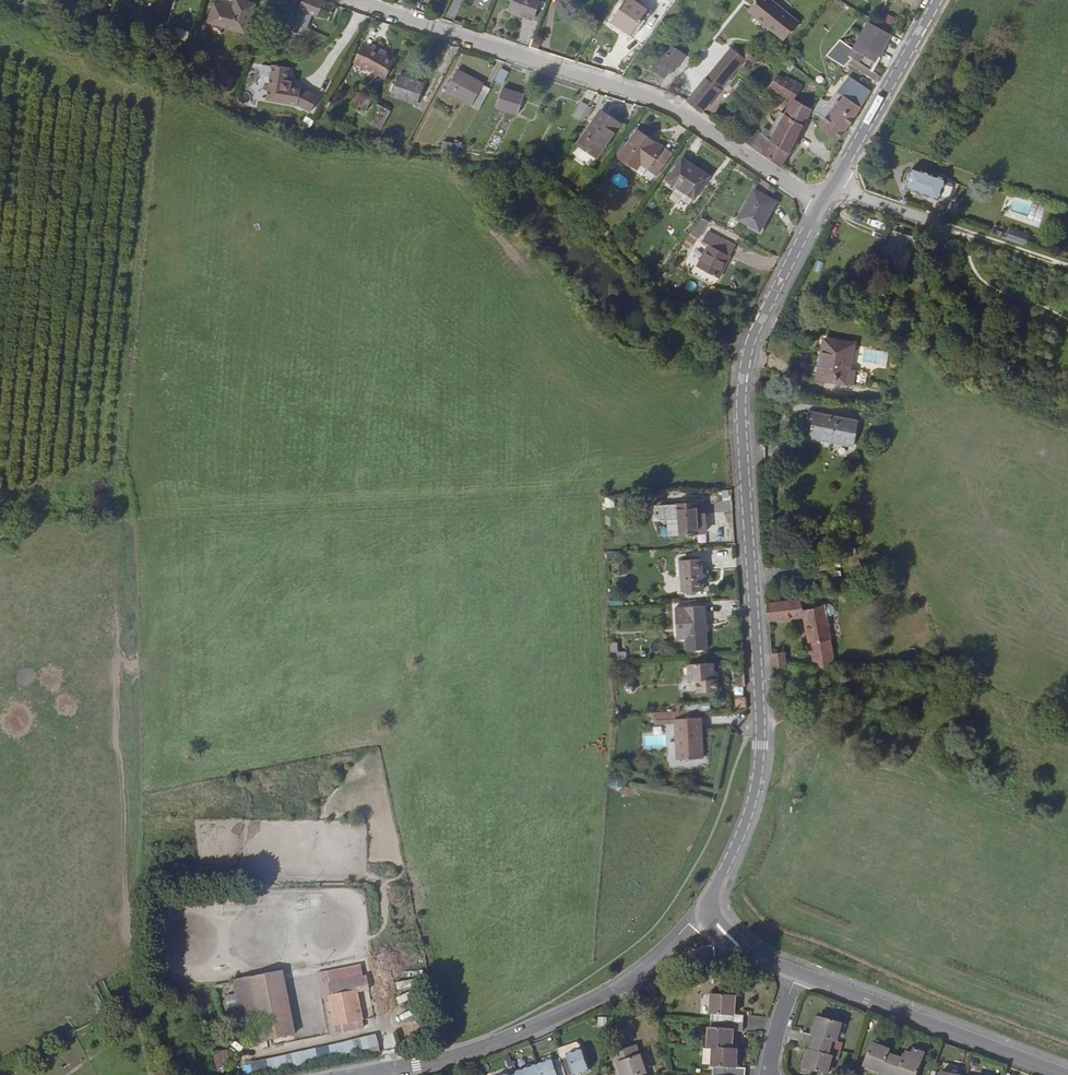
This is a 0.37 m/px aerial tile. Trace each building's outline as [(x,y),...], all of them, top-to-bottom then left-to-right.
[(253,2),(247,0),(238,0),(236,7),(217,1),(211,19),(248,31),(257,5),(258,3),(253,2)] [(322,0),(302,0),(297,11),(315,20),(324,1),(322,0)] [(538,24),(546,3),(539,0),(514,0),(509,13),(538,24)] [(632,0),(626,0),(615,17),(635,30),(649,11),(632,0)] [(771,0),(755,0),(748,9),(784,38),(798,21),(771,0)] [(869,0),(867,0),(862,9),(869,13),(871,7),(869,7),(872,1),(869,0)] [(862,9),(858,16),(866,20),(869,13),(862,9)] [(882,22),(894,25),(896,16),(884,13),(882,22)] [(853,56),(866,66),(869,68),(889,33),(869,21),(854,44),(841,37),(827,53),(844,65),(848,62),(853,56)] [(396,58),(386,53),(381,50),(383,48),(374,42),(372,46),(365,41),(355,58),(386,76),(396,58)] [(695,107),(702,112),(746,58),(731,47),(707,77),(705,77),(687,101),(695,107)] [(656,60),(646,76),(660,85),(665,76),(669,79),(680,61),(662,50),(656,60)] [(748,56),(756,62),(759,59),(750,54),(748,56)] [(848,62),(860,70),(866,66),(853,56),(848,62)] [(271,63),(262,97),(293,105),(307,113),(315,100),(297,90),(286,87),(288,82),(283,80),(287,67),(271,63)] [(743,139),(781,164),(809,114),(813,117),(816,112),(813,111),(811,109),(812,108),(795,99),(803,84),(792,78),(790,81),(775,72),(776,68),(770,65),(767,71),(771,73),(765,82),(793,97),(785,111),(771,137),(761,132),(759,135),(750,130),(743,139)] [(860,70),(877,82),(881,76),(869,68),(866,66),(860,70)] [(509,72),(503,68),(497,79),(503,83),(509,72)] [(448,88),(480,108),(491,89),(483,84),(484,83),(459,69),(448,88)] [(423,85),(398,77),(393,95),(418,103),(423,85)] [(813,111),(816,112),(825,118),(820,126),(837,139),(871,91),(854,78),(832,109),(819,101),(813,111)] [(526,94),(504,88),(499,106),(520,112),(526,94)] [(358,92),(353,101),(366,109),(371,100),(358,92)] [(391,109),(377,101),(368,119),(381,127),(391,109)] [(453,110),(439,102),(435,108),(448,117),(453,110)] [(581,121),(589,107),(581,103),(573,117),(581,121)] [(764,127),(761,132),(771,137),(785,111),(782,109),(770,130),(764,127)] [(599,112),(577,145),(596,158),(618,126),(599,112)] [(638,132),(620,157),(637,169),(638,168),(641,163),(657,175),(672,155),(662,148),(661,149),(638,132)] [(678,187),(695,198),(696,199),(710,178),(683,160),(669,180),(678,187)] [(946,179),(910,166),(903,186),(939,199),(946,179)] [(765,199),(772,188),(763,182),(755,193),(765,199)] [(690,205),(692,203),(695,198),(678,187),(675,192),(669,200),(678,207),(683,200),(690,205)] [(776,206),(765,199),(755,193),(737,220),(757,233),(776,206)] [(1005,217),(1039,227),(1045,206),(1011,197),(1005,217)] [(692,250),(707,221),(700,217),(684,245),(692,250)] [(1010,228),(1007,238),(1026,245),(1029,234),(1010,228)] [(736,248),(710,234),(704,244),(709,247),(698,268),(719,280),(736,248)] [(918,243),(898,236),(886,270),(906,277),(918,243)] [(949,252),(953,240),(942,237),(941,240),(939,248),(949,252)] [(851,371),(855,346),(826,341),(824,353),(819,352),(817,367),(819,368),(818,377),(834,380),(834,383),(867,388),(869,374),(851,371)] [(468,400),(466,384),(453,386),(455,401),(468,400)] [(858,424),(814,415),(809,415),(807,424),(812,425),(810,438),(853,446),(858,424)] [(672,509),(673,523),(675,542),(701,540),(699,519),(693,519),(692,507),(672,509)] [(675,542),(673,523),(663,524),(664,542),(675,542)] [(698,561),(678,562),(680,593),(699,591),(698,561)] [(800,604),(768,608),(769,624),(804,620),(806,631),(803,632),(803,635),(807,635),(814,661),(833,658),(824,609),(801,614),(800,604)] [(704,649),(702,608),(683,609),(686,650),(704,649)] [(625,651),(618,652),(617,642),(609,643),(612,659),(626,657),(625,651)] [(772,657),(774,670),(787,670),(785,657),(772,657)] [(817,672),(834,672),(833,658),(814,661),(817,672)] [(712,691),(712,679),(709,679),(709,674),(708,664),(683,665),(684,681),(691,681),(691,693),(712,691)] [(724,710),(734,710),(742,709),(741,696),(723,698),(724,710)] [(697,711),(710,711),(709,703),(697,704),(697,711)] [(703,761),(701,717),(676,718),(678,762),(703,761)] [(414,977),(397,978),(398,995),(415,993),(414,977)] [(292,1040),(281,978),(235,986),(244,1048),(292,1040)] [(363,983),(352,985),(355,998),(365,996),(363,983)] [(355,998),(352,985),(325,990),(328,1003),(326,1004),(332,1032),(361,1027),(355,998)] [(227,1006),(236,1004),(233,994),(225,996),(227,1006)] [(709,1015),(708,1023),(740,1026),(741,1018),(731,1017),(733,997),(709,995),(707,1015),(709,1015)] [(801,1034),(798,1042),(829,1051),(831,1044),(832,1045),(839,1027),(816,1019),(810,1037),(807,1036),(801,1034)] [(812,1019),(807,1036),(810,1037),(816,1019),(812,1019)] [(740,1026),(708,1023),(707,1032),(705,1032),(704,1049),(709,1050),(728,1051),(730,1033),(740,1033),(740,1026)] [(377,1037),(250,1059),(252,1071),(379,1050),(377,1037)] [(563,1074),(578,1074),(586,1072),(577,1041),(571,1037),(553,1043),(559,1061),(563,1074)] [(798,1042),(795,1049),(802,1052),(805,1053),(800,1070),(818,1074),(823,1074),(828,1059),(835,1061),(837,1054),(829,1051),(798,1042)] [(896,1057),(890,1054),(890,1053),(873,1046),(864,1068),(881,1074),(889,1074),(896,1057)] [(214,1062),(228,1061),(228,1050),(214,1051),(214,1062)] [(728,1051),(709,1050),(708,1070),(709,1070),(709,1074),(742,1074),(743,1071),(736,1071),(732,1070),(734,1051),(728,1051)] [(805,1053),(802,1052),(796,1069),(800,1070),(805,1053)] [(896,1057),(889,1074),(916,1074),(921,1064),(903,1057),(903,1059),(896,1057)] [(653,1074),(655,1072),(652,1061),(647,1059),(640,1061),(639,1059),(617,1066),(620,1074),(653,1074)] [(559,1061),(552,1064),(551,1061),(536,1066),(539,1074),(563,1074),(559,1061)] [(517,1074),(539,1074),(536,1066),(521,1071),(522,1073),(517,1074)]
